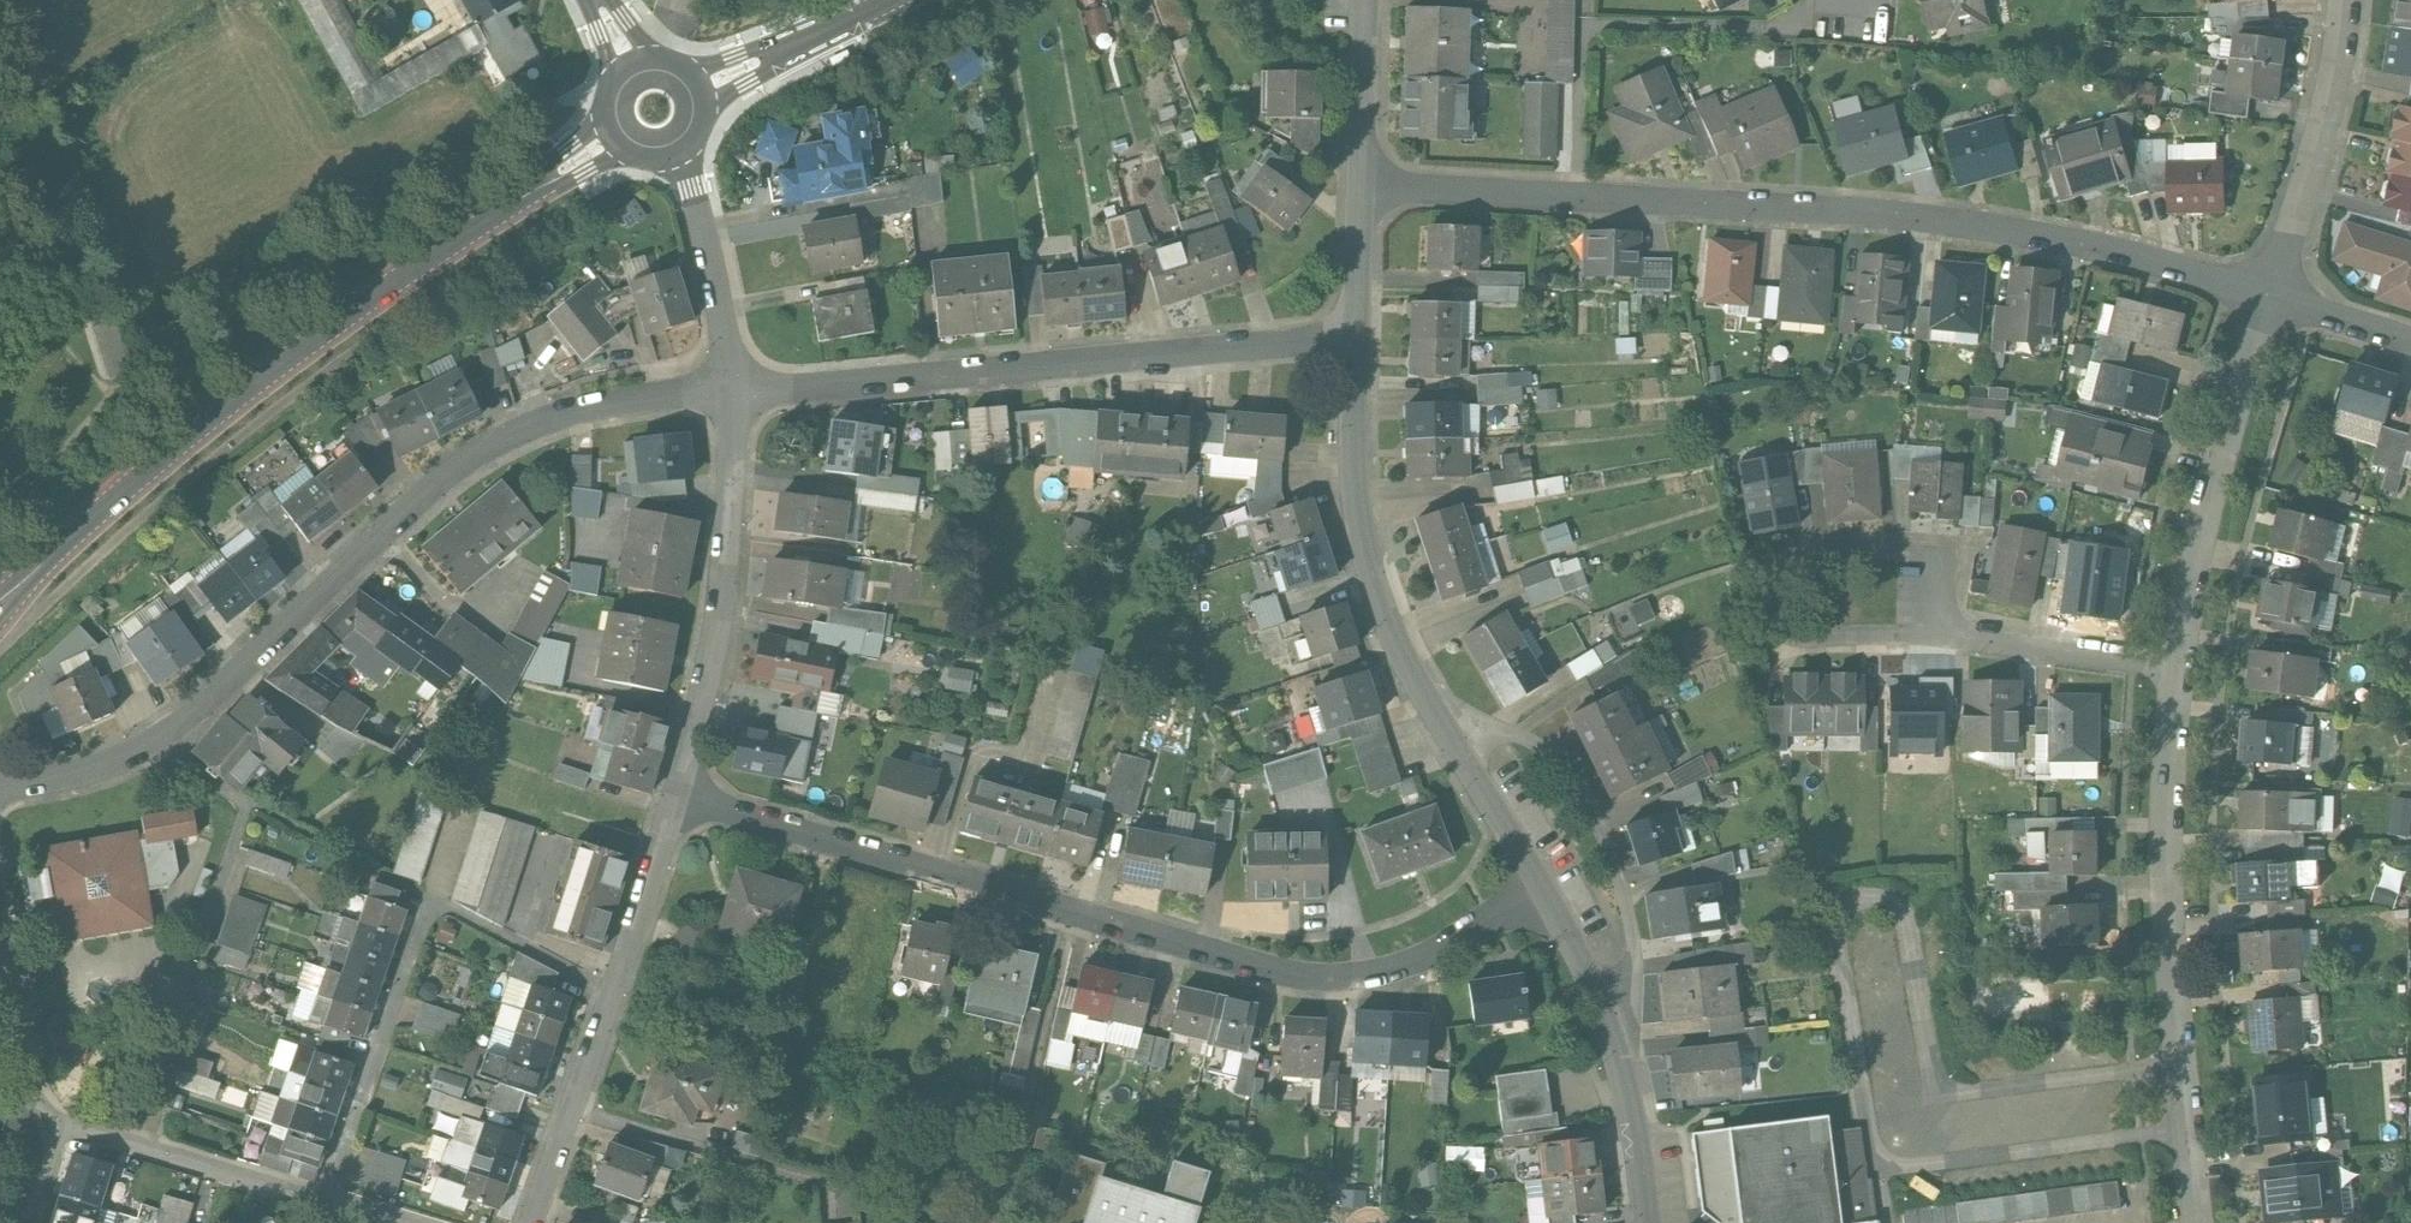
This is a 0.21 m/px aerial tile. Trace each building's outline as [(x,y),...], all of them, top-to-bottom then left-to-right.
[(472,27),(381,78),(339,0),(294,0),(359,118),(484,49),(472,27)] [(472,27),(484,49),(500,76),(536,56),(522,30),(513,35),(500,12),(521,0),(461,0),(475,25),(472,27)] [(1547,84),(1557,85),(1573,85),(1575,0),(1549,0),(1547,84)] [(1721,10),(1740,0),(1716,0),(1721,10)] [(1932,31),(1950,27),(1953,37),(1990,28),(1984,0),(1924,0),(1932,31)] [(2410,33),(2410,0),(2401,0),(2395,30),(2410,33)] [(2266,1),(2228,7),(2208,9),(2209,20),(2221,20),(2268,18),(2266,1)] [(1104,5),(1086,9),(1090,34),(1108,31),(1104,5)] [(1404,79),(1467,81),(1469,12),(1406,10),(1404,79)] [(2221,38),(2238,40),(2271,44),(2268,18),(2221,20),(2221,38)] [(2395,30),(2387,73),(2410,77),(2410,33),(2395,30)] [(2238,40),(2235,64),(2282,70),(2285,46),(2271,44),(2238,40)] [(985,74),(968,49),(946,64),(963,89),(985,74)] [(1773,52),(1773,69),(1791,69),(1791,52),(1773,52)] [(2278,105),(2282,70),(2235,64),(2232,64),(2228,99),(2250,102),(2278,105)] [(1681,117),(1662,72),(1635,84),(1642,101),(1610,115),(1631,163),(1688,137),(1690,136),(1681,117)] [(1321,75),(1269,74),(1268,120),(1291,120),(1291,133),(1320,134),(1321,75)] [(1467,81),(1404,79),(1402,138),(1468,140),(1469,115),(1466,115),(1467,81)] [(1525,156),(1555,157),(1557,85),(1547,84),(1527,84),(1525,156)] [(1796,145),(1771,89),(1720,112),(1713,115),(1725,142),(1730,139),(1737,153),(1743,168),(1796,145)] [(2247,120),(2250,102),(2228,99),(2212,96),(2209,116),(2230,119),(2247,120)] [(1713,115),(1720,112),(1714,97),(1694,106),(1696,110),(1717,156),(1719,161),(1737,153),(1730,139),(1725,142),(1713,115)] [(2402,108),(2401,110),(2395,114),(2392,126),(2395,132),(2393,142),(2397,143),(2410,146),(2410,111),(2402,108)] [(1696,110),(1681,117),(1690,136),(1688,137),(1700,164),(1717,156),(1696,110)] [(1895,110),(1834,126),(1848,176),(1900,161),(1908,158),(1904,142),(1895,110)] [(876,112),(861,115),(866,143),(881,139),(876,112)] [(2133,136),(2135,113),(2100,126),(2101,131),(2047,147),(2062,201),(2127,181),(2130,180),(2121,150),(2135,146),(2133,136)] [(866,143),(861,115),(826,122),(830,146),(796,152),(800,172),(781,175),(781,178),(785,202),(786,206),(850,194),(874,190),(874,187),(866,143)] [(2005,122),(1947,139),(1961,188),(2019,171),(2013,149),(2005,122)] [(767,136),(760,155),(783,163),(792,136),(777,131),(767,136)] [(1320,134),(1291,133),(1291,146),(1319,161),(1320,134)] [(1922,138),(1904,142),(1908,158),(1900,161),(1904,177),(1933,169),(1922,138)] [(2032,143),(2013,149),(2019,171),(2020,170),(2025,185),(2043,179),(2032,143)] [(2397,143),(2396,151),(2390,154),(2387,165),(2391,172),(2390,175),(2394,176),(2410,180),(2410,146),(2397,143)] [(2135,146),(2121,150),(2130,180),(2127,181),(2132,199),(2148,195),(2140,165),(2135,146)] [(2224,213),(2224,165),(2218,165),(2218,146),(2169,147),(2170,165),(2170,194),(2170,213),(2224,213)] [(2170,194),(2170,165),(2140,165),(2148,195),(2170,194)] [(941,173),(908,181),(909,197),(911,212),(943,203),(941,173)] [(1284,184),(1268,173),(1245,205),(1283,234),(1308,200),(1284,183),(1284,184)] [(2394,176),(2392,183),(2385,188),(2382,199),(2387,207),(2387,209),(2410,215),(2410,180),(2394,176)] [(785,202),(781,178),(768,181),(772,205),(785,202)] [(1203,185),(1214,217),(1218,231),(1220,230),(1226,248),(1243,242),(1233,214),(1220,180),(1203,185)] [(874,190),(850,194),(852,207),(909,197),(908,181),(874,187),(874,190)] [(909,197),(852,207),(854,223),(911,213),(911,212),(909,197)] [(1233,214),(1243,242),(1257,237),(1247,209),(1233,214)] [(1143,211),(1125,215),(1132,248),(1151,244),(1143,211)] [(1106,220),(1114,252),(1132,248),(1125,215),(1106,220)] [(1181,228),(1185,242),(1201,292),(1236,281),(1226,248),(1220,230),(1218,231),(1214,217),(1181,228)] [(851,222),(805,230),(813,273),(860,265),(851,222)] [(1474,228),(1431,227),(1430,272),(1473,274),(1474,228)] [(2347,228),(2338,259),(2388,275),(2381,299),(2410,308),(2410,248),(2347,228)] [(1637,237),(1589,235),(1588,276),(1636,278),(1637,278),(1637,260),(1637,237)] [(1160,305),(1201,292),(1185,242),(1147,254),(1153,273),(1150,274),(1160,305)] [(1753,246),(1710,242),(1705,303),(1748,307),(1749,288),(1753,246)] [(1809,252),(1785,249),(1781,291),(1784,291),(1781,323),(1826,327),(1833,258),(1808,256),(1809,252)] [(1902,336),(1909,262),(1861,257),(1857,299),(1856,316),(1857,317),(1890,319),(1888,334),(1902,336)] [(1008,258),(930,266),(939,339),(1015,331),(1008,258)] [(1672,261),(1637,260),(1637,278),(1636,278),(1635,292),(1672,293),(1672,261)] [(1986,269),(1938,264),(1934,310),(1933,326),(1935,326),(1980,330),(1986,269)] [(1077,272),(1077,274),(1082,325),(1126,321),(1121,268),(1077,272)] [(692,323),(675,271),(630,285),(631,287),(639,313),(645,330),(664,324),(666,332),(692,323)] [(2051,349),(2059,276),(2015,271),(2011,309),(2007,341),(2009,341),(2041,345),(2041,348),(2051,349)] [(1045,328),(1082,325),(1077,274),(1041,278),(1044,317),(1045,328)] [(1478,274),(1478,289),(1508,289),(1525,289),(1525,275),(1478,274)] [(1044,317),(1041,278),(1025,279),(1029,318),(1044,317)] [(834,284),(837,299),(865,294),(863,279),(834,284)] [(610,297),(597,280),(550,318),(586,362),(615,338),(609,330),(619,323),(639,313),(631,287),(610,297)] [(1763,321),(1767,290),(1749,288),(1748,307),(1746,319),(1763,321)] [(1478,289),(1478,305),(1507,306),(1508,289),(1478,289)] [(1784,291),(1781,291),(1767,290),(1763,321),(1781,323),(1784,291)] [(837,299),(813,303),(820,343),(872,334),(865,294),(837,299)] [(1856,316),(1857,299),(1843,298),(1839,336),(1856,337),(1857,317),(1856,316)] [(2187,320),(2122,302),(2112,337),(2111,339),(2132,345),(2176,357),(2187,320)] [(1414,304),(1413,340),(1457,341),(1458,305),(1414,304)] [(1933,326),(1934,310),(1920,308),(1916,346),(1932,348),(1935,326),(1933,326)] [(2007,341),(2011,309),(1997,308),(1992,353),(2007,354),(2009,341),(2007,341)] [(115,316),(92,325),(111,375),(134,366),(115,316)] [(2101,334),(2097,349),(2129,357),(2132,345),(2111,339),(2112,337),(2101,334)] [(1456,378),(1457,341),(1413,340),(1411,377),(1456,378)] [(519,341),(496,350),(502,368),(525,360),(519,341)] [(496,349),(480,354),(491,391),(507,386),(502,368),(496,350),(496,349)] [(2097,349),(2093,365),(2104,368),(2105,367),(2125,372),(2129,357),(2097,349)] [(2083,401),(2160,421),(2170,384),(2125,372),(2105,367),(2104,368),(2093,365),(2088,382),(2082,385),(2080,395),(2083,401)] [(2399,380),(2352,366),(2340,409),(2387,423),(2399,380)] [(482,418),(461,375),(419,396),(440,439),(482,418)] [(1475,379),(1476,394),(1506,392),(1505,377),(1475,379)] [(2009,419),(2010,387),(1972,386),(1971,418),(2009,419)] [(1476,394),(1476,405),(1478,405),(1478,409),(1519,406),(1518,391),(1506,392),(1476,394)] [(382,416),(403,458),(440,439),(419,396),(382,416)] [(1458,405),(1407,406),(1407,442),(1453,441),(1452,423),(1459,423),(1458,405)] [(1453,441),(1460,441),(1478,441),(1478,409),(1478,405),(1476,405),(1458,405),(1459,423),(1452,423),(1453,441)] [(970,433),(948,435),(951,468),(1046,460),(1042,414),(988,418),(988,412),(969,414),(970,433)] [(1042,414),(1046,460),(1065,458),(1061,415),(1061,412),(1042,414)] [(2074,428),(2077,429),(2077,427),(2147,445),(2150,432),(2078,413),(2074,428)] [(1187,456),(1189,425),(1061,415),(1065,458),(1073,458),(1072,468),(1094,469),(1094,472),(1185,480),(1187,456)] [(1285,421),(1226,416),(1226,418),(1223,449),(1222,459),(1258,461),(1282,463),(1285,421)] [(369,417),(345,437),(348,441),(344,445),(352,455),(358,462),(382,444),(369,417)] [(1223,449),(1226,418),(1203,417),(1202,426),(1201,448),(1223,449)] [(895,431),(834,423),(827,472),(857,476),(874,478),(875,476),(877,454),(891,456),(895,431)] [(1202,426),(1189,425),(1187,456),(1200,456),(1201,448),(1202,426)] [(2147,445),(2077,427),(2077,429),(2065,474),(2134,492),(2147,445)] [(2388,471),(2400,433),(2384,428),(2372,466),(2388,471)] [(2410,449),(2410,437),(2400,433),(2388,471),(2382,490),(2397,495),(2410,454),(2410,449)] [(951,468),(948,435),(932,436),(935,474),(952,473),(951,468)] [(687,437),(624,443),(628,483),(628,485),(663,481),(692,478),(687,437)] [(1408,480),(1467,479),(1466,456),(1460,456),(1460,441),(1453,441),(1407,442),(1408,480)] [(1806,450),(1784,455),(1790,485),(1805,485),(1804,476),(1806,450)] [(1825,485),(1823,468),(1823,453),(1806,450),(1804,476),(1805,485),(1825,485)] [(1894,480),(1913,481),(1914,464),(1915,452),(1895,450),(1894,472),(1894,480)] [(1851,467),(1823,468),(1825,485),(1827,524),(1881,520),(1876,454),(1850,456),(1851,467)] [(352,455),(317,482),(344,517),(379,490),(358,462),(352,455)] [(1516,455),(1501,458),(1503,471),(1490,473),(1492,490),(1521,485),(1516,455)] [(1784,455),(1738,463),(1750,535),(1797,527),(1790,485),(1784,455)] [(572,461),(572,489),(593,492),(593,462),(572,461)] [(1280,495),(1282,463),(1258,461),(1252,504),(1280,495)] [(2283,481),(2300,493),(2313,472),(2296,461),(2283,481)] [(1963,468),(1914,464),(1913,481),(1910,513),(1940,515),(1939,521),(1957,522),(1959,522),(1961,499),(1963,468)] [(874,478),(857,476),(856,490),(917,498),(919,483),(875,476),(874,478)] [(666,503),(663,481),(628,485),(628,483),(625,484),(626,496),(647,499),(666,503)] [(284,507),(282,508),(293,523),(309,544),(344,517),(317,482),(284,507)] [(539,528),(502,484),(423,552),(460,595),(539,528)] [(572,489),(572,518),(599,522),(604,493),(593,492),(572,489)] [(917,498),(856,490),(853,506),(915,514),(917,498)] [(282,508),(284,507),(273,492),(255,506),(278,534),(293,523),(282,508)] [(847,504),(783,495),(777,533),(841,543),(847,504)] [(1285,509),(1280,495),(1252,504),(1246,506),(1251,522),(1272,515),(1272,513),(1285,509)] [(1982,500),(1961,499),(1959,522),(1957,522),(1957,528),(1980,529),(1982,500)] [(1995,501),(1982,500),(1980,529),(1994,530),(1995,501)] [(1272,515),(1283,552),(1322,540),(1310,501),(1285,509),(1272,513),(1272,515)] [(278,534),(255,506),(239,518),(258,544),(265,554),(283,541),(278,534)] [(1417,522),(1431,562),(1471,549),(1458,509),(1417,522)] [(696,523),(633,511),(618,587),(682,599),(696,523)] [(2347,530),(2283,513),(2279,531),(2280,531),(2275,551),(2311,560),(2322,563),(2323,561),(2337,565),(2347,530)] [(1550,551),(1574,544),(1567,522),(1543,530),(1550,551)] [(2045,537),(2002,529),(1989,600),(2032,608),(2039,569),(2045,539),(2045,537)] [(2060,542),(2045,539),(2039,569),(2055,572),(2060,542)] [(1334,579),(1322,540),(1283,552),(1276,554),(1283,574),(1291,571),(1297,590),(1334,579)] [(258,544),(228,566),(255,602),(284,579),(265,554),(258,544)] [(2127,553),(2074,547),(2073,555),(2070,581),(2067,605),(2100,608),(2099,616),(2120,619),(2127,553)] [(1485,588),(1471,549),(1431,562),(1444,602),(1485,588)] [(2070,581),(2073,555),(2059,554),(2056,580),(2070,581)] [(2311,560),(2308,575),(2341,581),(2345,567),(2337,565),(2323,561),(2322,563),(2311,560)] [(571,562),(571,588),(568,593),(598,598),(603,568),(571,562)] [(845,572),(773,562),(767,603),(828,611),(839,613),(840,608),(845,572)] [(1518,576),(1523,592),(1563,578),(1558,563),(1518,576)] [(239,613),(255,602),(228,566),(200,588),(223,619),(236,609),(239,613)] [(545,574),(511,635),(537,649),(542,640),(568,593),(571,588),(545,574)] [(1523,592),(1528,609),(1578,592),(1572,575),(1563,578),(1523,592)] [(2308,575),(2305,589),(2321,592),(2321,594),(2337,598),(2341,581),(2308,575)] [(2305,589),(2269,583),(2262,621),(2315,630),(2321,594),(2321,592),(2305,589)] [(187,589),(176,597),(192,618),(204,610),(187,589)] [(323,628),(342,644),(343,643),(355,631),(370,643),(401,666),(411,674),(415,669),(442,691),(459,668),(460,667),(431,645),(419,637),(425,630),(412,620),(406,627),(397,620),(396,621),(360,594),(323,628)] [(1252,603),(1256,618),(1280,611),(1275,596),(1252,603)] [(176,597),(164,605),(171,615),(172,614),(200,654),(213,645),(192,618),(176,597)] [(141,661),(159,687),(202,657),(200,654),(172,614),(171,615),(164,605),(161,600),(118,629),(123,635),(141,661)] [(1343,605),(1300,619),(1313,660),(1330,654),(1356,646),(1343,605)] [(828,611),(825,626),(884,637),(888,617),(840,608),(839,613),(828,611)] [(1256,618),(1261,634),(1285,626),(1280,611),(1256,618)] [(454,615),(431,645),(460,667),(459,668),(477,680),(506,705),(520,681),(537,649),(511,635),(502,649),(454,615)] [(676,628),(615,615),(602,681),(663,693),(676,628)] [(1527,648),(1508,617),(1488,628),(1486,625),(1465,638),(1486,672),(1527,648)] [(813,624),(808,648),(839,654),(879,662),(884,637),(825,626),(813,624)] [(52,741),(70,734),(50,691),(71,682),(62,665),(84,652),(98,646),(80,627),(37,667),(43,673),(19,697),(31,724),(42,718),(52,741)] [(308,642),(327,660),(342,644),(323,628),(308,642)] [(355,631),(343,643),(360,656),(370,643),(355,631)] [(123,635),(111,640),(124,669),(141,661),(123,635)] [(761,639),(753,679),(772,683),(831,695),(839,654),(808,648),(761,639)] [(98,646),(84,652),(62,665),(71,682),(94,671),(99,681),(124,669),(111,640),(98,646)] [(570,646),(542,640),(537,649),(520,681),(561,689),(570,646)] [(2283,657),(2317,661),(2331,663),(2333,649),(2285,641),(2283,657)] [(327,660),(308,642),(266,680),(331,724),(337,727),(354,736),(368,713),(312,675),(327,660)] [(401,666),(370,643),(360,656),(353,665),(384,689),(401,666)] [(1361,660),(1356,646),(1330,654),(1335,669),(1361,660)] [(1486,672),(1507,707),(1529,693),(1527,690),(1546,678),(1527,648),(1486,672)] [(1566,667),(1575,683),(1584,678),(1603,667),(1594,651),(1566,667)] [(2283,657),(2255,653),(2250,691),(2313,699),(2317,661),(2283,657)] [(1584,678),(1591,694),(1625,678),(1616,661),(1584,678)] [(949,667),(946,688),(974,692),(977,670),(949,667)] [(99,681),(94,671),(71,682),(50,691),(70,734),(115,715),(99,681)] [(1097,678),(1070,673),(1048,754),(1073,761),(1097,678)] [(1364,675),(1314,691),(1327,731),(1335,729),(1377,715),(1364,675)] [(1787,735),(1823,735),(1824,680),(1786,680),(1786,709),(1786,735),(1787,735)] [(1861,680),(1824,680),(1823,735),(1859,735),(1861,735),(1861,709),(1861,680)] [(1940,718),(1955,718),(1955,682),(1920,681),(1919,694),(1940,694),(1940,718)] [(816,715),(840,719),(844,697),(831,695),(772,683),(770,692),(794,697),(791,710),(816,715)] [(2019,687),(1969,687),(1970,750),(2016,749),(2020,749),(2020,727),(2019,687)] [(1940,718),(1940,694),(1919,694),(1890,695),(1891,761),(1940,760),(1940,718)] [(1572,717),(1589,753),(1627,734),(1619,717),(1622,716),(1612,697),(1572,717)] [(2100,697),(2052,697),(2052,709),(2052,737),(2052,774),(2100,773),(2100,697)] [(227,718),(196,755),(239,791),(263,763),(277,775),(304,744),(249,698),(230,720),(227,718)] [(609,712),(609,711),(632,717),(635,703),(605,698),(602,711),(609,712)] [(778,707),(773,737),(788,740),(811,744),(816,715),(791,710),(778,707)] [(1786,735),(1786,709),(1765,709),(1774,752),(1787,752),(1787,735),(1786,735)] [(1877,709),(1861,709),(1861,735),(1859,735),(1859,752),(1877,753),(1877,709)] [(2052,737),(2052,709),(2037,709),(2037,727),(2037,737),(2052,737)] [(632,717),(609,711),(609,712),(600,744),(616,748),(657,760),(658,760),(668,725),(632,717)] [(2280,711),(2278,726),(2293,727),(2293,730),(2311,731),(2312,714),(2280,711)] [(1370,792),(1399,784),(1377,715),(1335,729),(1339,743),(1353,738),(1370,792)] [(2278,726),(2246,723),(2242,762),(2290,766),(2293,730),(2293,727),(2278,726)] [(1644,726),(1627,734),(1589,753),(1613,801),(1668,774),(1644,726)] [(318,750),(341,769),(366,744),(354,736),(337,727),(318,750)] [(2037,727),(2020,727),(2020,749),(2016,749),(2016,761),(2037,761),(2037,737),(2037,727)] [(773,737),(742,731),(734,770),(779,779),(788,740),(773,737)] [(411,734),(396,755),(412,767),(427,746),(411,734)] [(788,740),(779,779),(802,784),(811,744),(788,740)] [(605,784),(646,797),(657,760),(616,748),(605,784)] [(1327,779),(1319,749),(1262,767),(1271,797),(1327,779)] [(1119,754),(1103,809),(1118,813),(1133,758),(1119,754)] [(1133,758),(1118,813),(1135,818),(1151,763),(1133,758)] [(1669,776),(1677,793),(1697,784),(1713,777),(1705,759),(1669,776)] [(926,821),(940,772),(939,772),(937,771),(936,775),(885,762),(870,818),(923,832),(926,821)] [(559,766),(554,781),(584,791),(589,776),(559,766)] [(940,772),(926,821),(945,827),(961,775),(940,769),(939,772),(940,772)] [(1062,801),(976,777),(960,832),(1046,857),(1060,809),(1062,801)] [(1662,800),(1666,814),(1673,811),(1674,813),(1703,803),(1697,784),(1677,793),(1662,800)] [(2317,796),(2243,793),(2241,831),(2250,831),(2306,833),(2315,833),(2317,796)] [(446,802),(420,794),(393,876),(419,888),(446,802)] [(1432,808),(1361,834),(1379,884),(1451,857),(1432,808)] [(1088,869),(1101,821),(1060,809),(1046,857),(1088,869)] [(193,810),(142,819),(145,838),(139,839),(140,847),(173,841),(198,837),(193,810)] [(1217,811),(1214,840),(1231,842),(1234,813),(1217,811)] [(1666,814),(1627,826),(1640,868),(1681,855),(1673,831),(1679,829),(1674,813),(1673,811),(1666,814)] [(533,828),(480,812),(454,902),(503,929),(533,828)] [(2028,842),(2055,842),(2056,877),(2069,877),(2096,876),(2096,835),(2075,835),(2075,819),(2027,820),(2028,842)] [(2250,848),(2265,849),(2306,848),(2306,833),(2250,831),(2250,848)] [(1172,840),(1128,832),(1118,882),(1162,890),(1172,840)] [(1324,837),(1245,839),(1247,901),(1326,900),(1324,837)] [(154,928),(148,893),(140,847),(139,839),(138,838),(43,854),(58,945),(154,928)] [(1204,898),(1214,847),(1172,840),(1162,890),(1204,898)] [(180,874),(173,841),(140,847),(148,893),(170,889),(180,874)] [(628,858),(576,842),(546,936),(599,953),(628,858)] [(2265,849),(2265,864),(2319,862),(2319,863),(2328,863),(2328,848),(2306,848),(2265,849)] [(294,867),(253,853),(248,868),(289,881),(294,867)] [(1693,866),(1695,882),(1714,879),(1735,875),(1732,853),(1693,866)] [(2265,864),(2235,865),(2235,876),(2243,876),(2244,903),(2269,902),(2295,901),(2295,900),(2295,888),(2320,887),(2319,863),(2319,862),(2265,864)] [(203,900),(212,876),(203,872),(194,896),(203,900)] [(783,947),(799,891),(739,874),(723,930),(783,947)] [(2069,877),(2056,877),(2014,877),(2014,893),(2069,892),(2069,877)] [(1696,888),(1647,895),(1654,941),(1691,936),(1691,932),(1721,928),(1714,879),(1695,882),(1696,888)] [(372,885),(359,926),(398,939),(407,913),(396,910),(401,895),(372,885)] [(2070,909),(2069,892),(2014,893),(2014,913),(2046,912),(2046,911),(2070,909)] [(2269,902),(2269,918),(2298,916),(2307,916),(2307,899),(2295,900),(2295,901),(2269,902)] [(267,910),(237,900),(215,964),(245,974),(267,910)] [(2070,909),(2046,911),(2046,912),(2048,948),(2098,946),(2097,908),(2070,909)] [(2270,935),(2299,933),(2298,916),(2269,918),(2270,935)] [(345,921),(336,946),(390,964),(398,939),(359,926),(345,921)] [(684,927),(674,958),(705,966),(717,924),(684,927)] [(937,931),(914,926),(905,971),(921,974),(920,978),(939,982),(941,983),(944,972),(952,930),(937,927),(937,931)] [(2270,935),(2243,937),(2246,975),(2302,971),(2299,933),(2270,935)] [(793,939),(780,997),(799,1002),(812,944),(793,939)] [(1674,956),(1676,973),(1746,964),(1746,966),(1762,964),(1759,941),(1674,956)] [(1036,956),(978,943),(962,1016),(1020,1028),(1025,1008),(1036,956)] [(336,946),(327,971),(381,989),(390,964),(336,946)] [(508,979),(531,987),(551,994),(558,975),(516,954),(508,979)] [(1746,966),(1746,964),(1676,973),(1664,974),(1670,1024),(1709,1020),(1752,1014),(1746,966)] [(1119,976),(1081,968),(1071,1013),(1109,1021),(1119,976)] [(327,971),(318,997),(372,1015),(381,989),(327,971)] [(957,975),(944,972),(941,983),(939,982),(934,1005),(950,1009),(957,975)] [(1142,1029),(1151,984),(1119,976),(1109,1021),(1142,1029)] [(1521,976),(1468,984),(1475,1027),(1528,1019),(1521,976)] [(2283,986),(2284,1001),(2300,1000),(2318,999),(2316,983),(2283,986)] [(531,987),(523,1012),(562,1025),(570,1000),(551,994),(531,987)] [(1217,999),(1180,991),(1170,1033),(1207,1042),(1217,999)] [(363,1041),(372,1015),(318,997),(310,1023),(324,1027),(349,1036),(363,1041)] [(1243,1057),(1254,1007),(1217,999),(1207,1042),(1202,1068),(1221,1072),(1220,1074),(1236,1077),(1240,1057),(1243,1057)] [(2284,1001),(2250,1004),(2254,1053),(2304,1050),(2300,1000),(2284,1001)] [(461,1017),(422,1004),(412,1031),(451,1044),(461,1017)] [(1025,1008),(1020,1028),(1008,1077),(1025,1081),(1041,1012),(1025,1008)] [(523,1012),(515,1035),(554,1049),(562,1025),(523,1012)] [(1071,1017),(1056,1014),(1045,1062),(1059,1066),(1071,1017)] [(1354,1062),(1389,1065),(1392,1017),(1357,1014),(1354,1062)] [(1709,1020),(1710,1033),(1753,1029),(1752,1014),(1709,1020)] [(1427,1019),(1392,1017),(1389,1065),(1424,1067),(1427,1019)] [(1323,1066),(1326,1023),(1284,1020),(1280,1077),(1319,1079),(1322,1079),(1323,1066)] [(349,1036),(324,1027),(319,1040),(345,1049),(349,1036)] [(1710,1033),(1712,1052),(1735,1049),(1755,1047),(1753,1029),(1710,1033)] [(515,1035),(507,1060),(546,1073),(554,1049),(515,1035)] [(1154,1038),(1139,1035),(1131,1069),(1146,1073),(1147,1066),(1154,1038)] [(1170,1042),(1154,1038),(1147,1066),(1164,1070),(1170,1042)] [(345,1049),(319,1040),(315,1053),(340,1062),(345,1049)] [(292,1074),(306,1079),(345,1093),(354,1067),(340,1062),(315,1053),(301,1049),(292,1074)] [(1712,1052),(1673,1055),(1677,1098),(1739,1092),(1735,1049),(1712,1052)] [(538,1098),(546,1073),(507,1060),(486,1053),(477,1077),(496,1083),(486,1111),(514,1120),(524,1093),(538,1098)] [(211,1065),(183,1056),(178,1071),(206,1080),(211,1065)] [(1240,1057),(1236,1077),(1232,1094),(1249,1098),(1258,1061),(1243,1057),(1240,1057)] [(642,1112),(691,1126),(700,1095),(715,1100),(722,1076),(657,1058),(642,1112)] [(1323,1066),(1322,1079),(1319,1079),(1317,1110),(1335,1111),(1337,1075),(1338,1067),(1323,1066)] [(206,1080),(178,1071),(173,1089),(200,1098),(206,1080)] [(1448,1072),(1432,1071),(1429,1104),(1446,1106),(1448,1072)] [(1545,1071),(1495,1078),(1502,1137),(1558,1129),(1556,1114),(1551,1114),(1545,1071)] [(1337,1075),(1335,1111),(1350,1112),(1353,1076),(1337,1075)] [(2305,1078),(2256,1083),(2263,1145),(2291,1142),(2312,1140),(2312,1139),(2305,1078)] [(336,1118),(345,1093),(306,1079),(297,1105),(336,1118)] [(483,1110),(446,1097),(442,1111),(478,1123),(483,1110)] [(328,1144),(336,1118),(297,1105),(282,1100),(273,1125),(288,1131),(328,1144)] [(1691,1136),(1702,1222),(1839,1222),(1825,1119),(1691,1136)] [(176,1126),(162,1122),(158,1134),(171,1139),(176,1126)] [(484,1125),(476,1150),(515,1163),(524,1138),(484,1125)] [(1038,1127),(1032,1149),(1053,1153),(1058,1132),(1038,1127)] [(1558,1129),(1502,1137),(1504,1151),(1517,1149),(1549,1145),(1549,1143),(1565,1141),(1564,1128),(1558,1129)] [(319,1169),(328,1144),(288,1131),(284,1142),(267,1136),(257,1164),(287,1174),(292,1160),(319,1169)] [(737,1134),(731,1151),(763,1160),(767,1142),(737,1134)] [(2291,1142),(2293,1156),(2331,1151),(2330,1137),(2312,1139),(2312,1140),(2291,1142)] [(1549,1145),(1517,1149),(1520,1183),(1543,1181),(1597,1175),(1593,1138),(1565,1141),(1549,1143),(1549,1145)] [(639,1140),(635,1155),(654,1162),(653,1163),(662,1166),(667,1149),(639,1140)] [(441,1164),(468,1174),(507,1187),(515,1163),(476,1150),(449,1141),(441,1164)] [(635,1155),(609,1146),(595,1185),(641,1201),(653,1163),(654,1162),(635,1155)] [(2294,1171),(2335,1167),(2333,1151),(2331,1151),(2293,1156),(2294,1171)] [(407,1164),(377,1153),(371,1171),(401,1181),(407,1164)] [(1207,1174),(1173,1163),(1160,1202),(1098,1182),(1103,1166),(1068,1154),(1046,1222),(1192,1222),(1207,1174)] [(74,1155),(61,1197),(100,1208),(112,1167),(74,1155)] [(2265,1175),(2271,1222),(2285,1222),(2341,1217),(2335,1167),(2294,1171),(2265,1175)] [(401,1181),(371,1171),(364,1189),(395,1200),(401,1181)] [(499,1212),(507,1187),(468,1174),(463,1188),(437,1179),(429,1202),(463,1214),(467,1201),(499,1212)] [(1597,1175),(1543,1181),(1547,1218),(1547,1219),(1574,1216),(1601,1213),(1597,1175)] [(1959,1222),(2016,1222),(2122,1209),(2118,1182),(1956,1203),(1959,1222)] [(130,1189),(122,1215),(138,1220),(146,1194),(130,1189)] [(194,1204),(165,1196),(160,1211),(189,1220),(194,1204)] [(54,1222),(95,1222),(100,1208),(61,1197),(54,1222)] [(1956,1203),(1902,1210),(1903,1222),(1959,1222),(1956,1203)] [(160,1211),(157,1222),(188,1222),(189,1220),(160,1211)]
